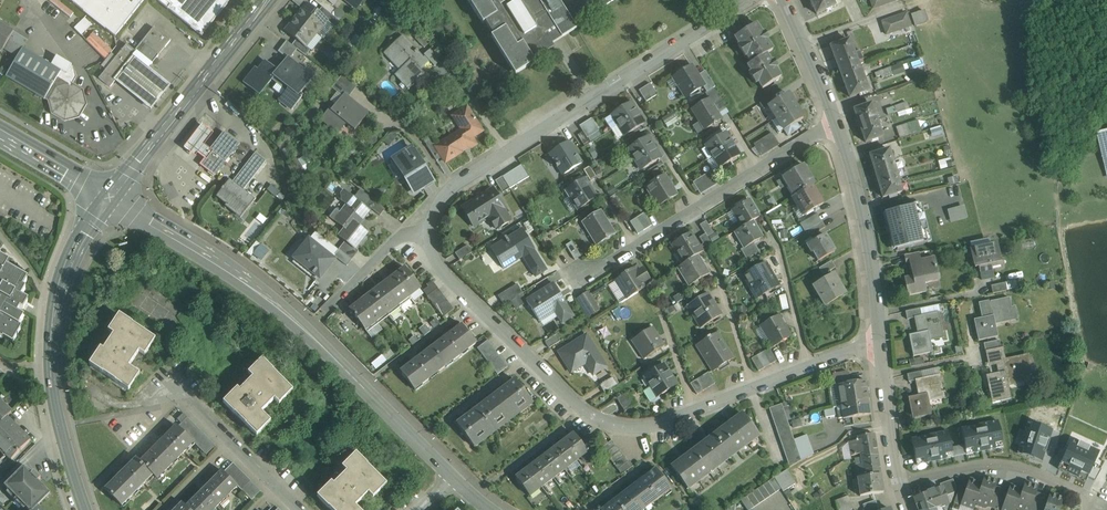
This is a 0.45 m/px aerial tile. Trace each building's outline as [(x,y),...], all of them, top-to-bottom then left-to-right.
[(116,38),(147,0),(68,0),(116,38)] [(203,38),(232,0),(155,0),(203,38)] [(327,0),(316,0),(315,1),(322,7),(332,15),(336,10),(332,7),(333,5),(327,0)] [(356,7),(356,8),(357,9),(363,0),(347,0),(356,7)] [(483,24),(485,22),(493,35),(491,37),(515,75),(535,63),(534,60),(555,47),(553,44),(577,29),(575,25),(614,0),(582,0),(565,10),(559,0),(468,0),(483,24)] [(811,2),(810,3),(812,7),(814,7),(817,14),(826,10),(827,11),(833,8),(832,7),(835,6),(832,0),(816,0),(811,2)] [(873,8),(880,6),(877,0),(870,0),(873,8)] [(318,13),(307,4),(297,18),(316,33),(326,20),(318,13)] [(332,15),(322,7),(318,13),(326,20),(333,26),(338,20),(332,15)] [(925,10),(912,15),(916,27),(929,22),(925,10)] [(906,13),(900,15),(905,28),(911,26),(906,13)] [(900,15),(894,17),(899,30),(905,28),(900,15)] [(85,17),(75,27),(82,34),(92,24),(85,17)] [(894,17),(888,20),(892,32),(899,30),(894,17)] [(316,33),(297,18),(286,31),(297,40),(305,46),(316,33)] [(888,20),(882,22),(886,34),(892,32),(888,20)] [(0,23),(0,47),(3,49),(4,48),(13,33),(13,32),(14,31),(0,23)] [(751,64),(767,54),(772,51),(766,40),(768,38),(765,33),(763,34),(756,24),(734,37),(740,45),(738,47),(744,57),(746,56),(751,64)] [(156,29),(153,29),(141,44),(158,57),(167,47),(166,47),(171,41),(156,29)] [(105,58),(113,50),(94,31),(86,39),(105,58)] [(28,41),(13,33),(4,48),(17,57),(23,48),(28,41)] [(416,51),(403,36),(394,44),(398,48),(388,58),(400,71),(395,75),(408,89),(424,75),(419,70),(429,61),(425,57),(424,58),(417,52),(418,51),(417,50),(416,51)] [(846,39),(841,41),(841,43),(831,47),(836,60),(854,53),(849,40),(847,41),(846,39)] [(305,46),(297,40),(292,45),(297,49),(306,56),(311,50),(305,46)] [(292,45),(287,41),(278,52),(287,59),(288,58),(289,59),(297,49),(292,45)] [(141,44),(141,43),(135,51),(139,54),(138,55),(152,66),(158,57),(141,44)] [(106,70),(99,79),(110,88),(115,82),(120,76),(121,76),(136,57),(138,55),(139,54),(135,51),(127,44),(117,57),(106,70)] [(23,48),(17,57),(6,77),(44,100),(46,97),(61,71),(51,65),(23,48)] [(443,59),(432,48),(424,56),(429,61),(435,67),(443,59)] [(117,57),(112,53),(101,66),(106,70),(117,57)] [(854,53),(836,60),(838,66),(836,66),(839,72),(858,65),(854,53)] [(271,54),(268,58),(276,65),(280,61),(271,54)] [(767,54),(751,64),(747,66),(752,73),(749,74),(755,84),(758,83),(762,90),(781,78),(775,68),(777,67),(774,61),(772,62),(767,54)] [(72,65),(57,56),(51,65),(61,71),(66,74),(70,68),(72,65)] [(120,76),(115,82),(151,112),(171,86),(136,57),(121,76),(120,76)] [(277,71),(266,62),(256,74),(253,72),(244,83),(259,95),(274,77),(289,89),(281,99),(293,108),(302,97),(299,95),(315,76),(307,69),(304,72),(289,59),(288,58),(287,59),(277,71)] [(858,65),(839,72),(841,78),(842,77),(845,85),(863,78),(858,65)] [(692,67),(674,78),(686,97),(703,87),(704,86),(700,79),(692,67)] [(66,74),(61,71),(46,97),(50,100),(53,113),(65,120),(78,116),(85,104),(81,91),(70,85),(74,77),(72,69),(70,68),(66,74)] [(343,75),(332,88),(342,97),(344,95),(348,98),(358,86),(343,75)] [(715,87),(707,75),(700,79),(704,86),(703,87),(707,92),(713,88),(715,87)] [(863,78),(845,85),(850,97),(860,93),(861,94),(865,93),(865,92),(868,90),(863,78)] [(657,95),(650,84),(645,87),(652,98),(657,95)] [(652,98),(645,87),(639,91),(646,102),(652,98)] [(713,88),(707,92),(705,93),(709,99),(710,99),(715,107),(722,102),(713,88)] [(774,102),(769,106),(763,110),(771,122),(795,106),(788,94),(774,102)] [(342,97),(331,110),(329,109),(321,119),(335,130),(342,121),(354,131),(355,131),(368,114),(348,98),(344,95),(342,97)] [(771,96),(759,104),(763,110),(769,106),(774,102),(771,96)] [(709,99),(691,110),(704,130),(713,124),(713,125),(715,124),(714,124),(722,119),(719,114),(715,107),(710,99),(709,99)] [(726,109),(722,102),(715,107),(719,114),(726,109)] [(907,102),(895,106),(898,113),(910,109),(907,102)] [(631,103),(613,114),(619,125),(637,113),(631,103)] [(865,103),(859,106),(859,107),(854,110),(857,118),(855,119),(858,127),(876,121),(870,104),(866,105),(865,103)] [(795,106),(771,122),(779,134),(784,130),(788,136),(800,128),(796,123),(803,118),(795,106)] [(436,145),(436,146),(443,157),(446,163),(462,153),(460,150),(473,141),(471,138),(482,131),(475,119),(475,118),(474,118),(467,107),(457,114),(458,115),(466,127),(451,136),(436,145)] [(637,113),(619,125),(625,135),(644,123),(637,113)] [(674,113),(663,120),(668,127),(679,121),(674,113)] [(599,131),(592,119),(585,123),(593,135),(599,131)] [(876,121),(858,127),(861,135),(862,134),(865,143),(871,140),(872,142),(879,140),(878,138),(882,137),(876,121)] [(593,135),(585,123),(580,126),(587,138),(593,135)] [(908,123),(897,127),(900,138),(912,134),(908,123)] [(202,124),(184,148),(195,156),(197,154),(205,159),(211,152),(209,151),(210,150),(204,144),(213,133),(202,124)] [(1098,134),(1106,170),(1106,132),(1098,134)] [(239,145),(224,133),(216,143),(231,155),(239,145)] [(725,133),(706,145),(713,156),(732,144),(725,133)] [(779,145),(772,133),(765,137),(773,149),(779,145)] [(647,137),(629,149),(635,159),(654,148),(647,137)] [(773,149),(765,137),(760,140),(767,153),(773,149)] [(760,140),(754,144),(761,156),(767,153),(760,140)] [(569,142),(548,155),(561,176),(582,162),(569,142)] [(210,150),(209,151),(211,152),(205,159),(201,165),(215,176),(231,155),(216,143),(210,150)] [(436,146),(436,145),(434,143),(428,147),(437,161),(443,157),(436,146)] [(713,156),(708,160),(707,162),(712,169),(714,170),(720,166),(720,167),(739,155),(732,144),(713,156)] [(654,148),(635,159),(641,170),(660,158),(654,148)] [(414,149),(396,160),(406,177),(404,178),(410,188),(413,186),(416,191),(434,181),(424,165),(423,166),(418,158),(419,157),(414,149)] [(882,150),(876,152),(877,153),(870,155),(873,166),(892,160),(889,150),(882,151),(882,150)] [(255,153),(232,183),(242,191),(243,191),(266,161),(255,153)] [(306,156),(288,167),(296,179),(314,168),(306,156)] [(892,160),(873,166),(872,168),(873,173),(875,173),(876,177),(895,171),(892,160)] [(386,166),(396,180),(401,177),(392,163),(386,166)] [(521,165),(511,171),(518,183),(529,177),(521,165)] [(803,165),(783,178),(794,196),(812,186),(814,184),(803,165)] [(590,166),(583,170),(590,182),(597,177),(590,166)] [(511,171),(502,177),(510,188),(509,188),(509,189),(518,183),(511,171)] [(895,171),(876,177),(877,179),(876,181),(877,187),(880,187),(899,181),(895,171)] [(717,184),(709,172),(704,175),(711,188),(717,184)] [(658,179),(645,186),(645,187),(646,187),(652,195),(653,194),(660,204),(657,206),(657,207),(678,195),(677,194),(676,194),(665,176),(666,175),(665,175),(658,179)] [(711,188),(704,175),(698,179),(706,191),(711,188)] [(502,177),(495,181),(503,193),(509,188),(510,188),(502,177)] [(585,179),(566,191),(566,192),(567,191),(578,209),(577,209),(578,210),(597,198),(597,197),(596,197),(585,180),(586,180),(585,179)] [(706,191),(698,179),(693,182),(700,195),(706,191)] [(899,181),(880,187),(883,198),(890,196),(891,197),(896,195),(896,194),(902,192),(899,181)] [(232,183),(226,190),(223,188),(221,190),(222,190),(217,196),(227,204),(226,206),(237,214),(244,205),(248,208),(254,200),(243,191),(242,191),(232,183)] [(794,196),(792,198),(797,207),(800,205),(806,214),(823,204),(812,186),(794,196)] [(493,188),(462,208),(474,227),(489,218),(497,229),(511,220),(504,209),(505,208),(493,188)] [(353,198),(344,191),(341,194),(342,202),(346,206),(340,214),(337,218),(347,226),(339,236),(345,241),(355,249),(356,249),(368,234),(357,225),(361,220),(362,221),(370,212),(363,206),(370,197),(360,190),(353,198)] [(385,209),(370,197),(363,206),(370,212),(372,209),(380,216),(385,209)] [(749,201),(733,210),(743,227),(753,221),(759,218),(749,201)] [(918,203),(887,211),(887,212),(890,223),(886,223),(891,241),(894,240),(896,249),(897,251),(905,248),(928,243),(925,232),(928,231),(923,209),(920,210),(918,203)] [(951,221),(969,216),(965,204),(948,208),(951,221)] [(601,211),(582,223),(596,245),(615,233),(601,211)] [(651,225),(644,214),(637,218),(644,230),(651,225)] [(818,216),(806,222),(810,229),(821,222),(818,216)] [(714,233),(706,221),(700,225),(705,234),(708,237),(714,233)] [(743,227),(734,232),(744,248),(753,243),(763,237),(753,221),(743,227)] [(810,229),(808,230),(812,236),(825,228),(821,222),(810,229)] [(523,256),(533,250),(535,249),(522,229),(514,235),(508,239),(506,237),(505,238),(505,239),(491,249),(503,269),(523,256)] [(691,233),(674,244),(673,246),(676,251),(679,251),(685,261),(683,263),(684,264),(698,255),(703,252),(699,246),(691,233)] [(708,237),(705,234),(699,238),(703,244),(699,246),(703,252),(713,245),(708,237)] [(825,235),(807,246),(811,253),(813,252),(818,261),(834,252),(825,235)] [(257,239),(249,250),(262,260),(270,249),(257,239)] [(334,259),(309,240),(295,258),(319,277),(334,259)] [(355,249),(345,241),(339,249),(352,260),(359,251),(356,249),(355,249)] [(581,256),(572,241),(566,245),(575,260),(581,256)] [(753,243),(744,248),(741,250),(747,260),(759,252),(753,243)] [(997,243),(971,249),(974,265),(978,264),(982,280),(993,278),(990,264),(1001,262),(997,243)] [(467,245),(455,253),(460,260),(472,253),(467,245)] [(352,260),(339,249),(334,255),(347,266),(352,260)] [(533,250),(523,256),(536,276),(546,270),(533,250)] [(919,253),(905,256),(907,264),(913,263),(921,261),(919,253)] [(684,264),(677,268),(677,269),(679,268),(690,285),(688,286),(689,287),(710,273),(708,273),(697,256),(699,255),(698,255),(684,264)] [(7,266),(10,262),(0,257),(0,279),(7,266)] [(921,261),(913,263),(916,277),(904,279),(908,297),(926,293),(923,279),(938,276),(934,258),(921,261)] [(832,261),(820,268),(823,274),(836,267),(832,261)] [(765,263),(744,275),(744,276),(745,276),(757,298),(757,299),(779,287),(778,286),(765,264),(766,264),(765,263)] [(0,279),(0,290),(1,290),(0,291),(0,338),(2,339),(3,338),(13,343),(22,327),(19,326),(24,316),(18,313),(20,308),(23,310),(29,300),(22,296),(27,288),(24,286),(28,279),(7,266),(0,279)] [(636,267),(627,273),(626,273),(625,274),(623,271),(622,271),(618,274),(618,275),(620,278),(614,281),(615,282),(617,280),(628,298),(625,300),(626,300),(648,286),(648,285),(647,286),(644,281),(648,278),(643,270),(638,273),(636,268),(637,268),(636,267)] [(420,287),(405,268),(394,276),(409,296),(420,287)] [(833,275),(814,286),(825,305),(845,294),(833,275)] [(409,296),(394,276),(383,284),(398,304),(409,296)] [(434,282),(423,291),(427,296),(438,288),(434,282)] [(554,283),(526,301),(540,322),(555,312),(562,323),(573,316),(565,303),(566,303),(554,283)] [(1005,283),(991,286),(993,294),(1007,291),(1005,283)] [(398,304),(383,284),(372,293),(387,313),(398,304)] [(517,284),(498,296),(504,305),(522,293),(517,284)] [(438,288),(427,296),(431,301),(442,293),(438,288)] [(596,304),(588,292),(581,296),(589,308),(596,304)] [(387,313),(372,293),(367,297),(368,298),(363,302),(362,301),(361,301),(376,321),(387,313)] [(442,293),(431,301),(435,307),(446,299),(442,293)] [(708,293),(687,306),(687,307),(691,305),(703,325),(700,327),(700,328),(722,314),(721,314),(708,294),(709,294),(708,293)] [(589,308),(581,296),(576,299),(587,318),(593,314),(589,308)] [(990,301),(979,303),(982,319),(974,320),(978,341),(998,337),(995,325),(1011,321),(1008,309),(1015,307),(1011,307),(1009,298),(990,302),(990,301)] [(446,299),(435,307),(439,312),(450,304),(446,299)] [(376,321),(361,301),(350,310),(365,330),(376,321)] [(450,304),(439,312),(443,317),(454,309),(450,304)] [(596,304),(589,308),(593,314),(599,310),(596,304)] [(920,309),(906,312),(907,320),(917,318),(917,317),(921,316),(920,309)] [(921,316),(917,317),(917,318),(919,325),(915,326),(917,334),(909,336),(913,357),(932,353),(929,337),(943,334),(938,313),(921,316)] [(132,324),(119,315),(108,331),(113,335),(102,350),(100,349),(89,365),(102,374),(103,373),(115,381),(115,382),(128,391),(139,375),(132,370),(143,354),(144,356),(155,340),(132,324)] [(779,315),(761,326),(762,327),(763,326),(770,338),(769,339),(773,347),(791,336),(779,315)] [(462,324),(431,347),(446,367),(477,343),(462,324)] [(651,327),(631,340),(644,359),(663,347),(651,327)] [(718,332),(710,337),(709,337),(707,338),(707,339),(696,346),(697,347),(698,346),(713,370),(712,371),(712,372),(734,358),(734,357),(732,358),(717,334),(719,333),(718,332)] [(586,334),(558,352),(571,373),(585,364),(593,376),(607,367),(586,334)] [(556,335),(545,342),(549,348),(560,341),(556,335)] [(508,367),(488,340),(477,348),(498,375),(508,367)] [(999,341),(984,344),(985,352),(1000,348),(999,341)] [(431,347),(400,371),(415,390),(446,367),(431,347)] [(770,348),(763,352),(770,365),(777,361),(770,348)] [(1000,348),(985,352),(987,359),(994,358),(1004,356),(1003,348),(1000,348)] [(770,365),(763,352),(757,355),(764,368),(770,365)] [(764,368),(757,355),(751,359),(758,371),(764,368)] [(998,374),(986,376),(992,404),(1011,400),(1007,384),(1024,381),(1022,375),(1031,373),(1028,356),(1006,361),(1004,356),(994,358),(998,374)] [(914,359),(915,366),(925,364),(923,358),(914,359)] [(262,359),(248,374),(252,378),(240,391),(237,389),(223,403),(234,414),(235,414),(246,425),(245,425),(257,437),(271,422),(265,417),(278,404),(279,405),(293,391),(272,371),(273,370),(262,359)] [(664,364),(645,376),(651,386),(670,375),(664,364)] [(716,383),(709,372),(702,376),(709,387),(716,383)] [(847,372),(833,374),(835,386),(838,385),(849,383),(847,372)] [(921,372),(907,375),(909,383),(916,381),(916,380),(922,379),(921,372)] [(651,386),(644,391),(650,402),(654,403),(660,399),(658,397),(676,385),(670,375),(651,386)] [(709,387),(702,376),(697,379),(704,391),(709,387)] [(922,379),(916,380),(916,381),(919,397),(909,398),(912,419),(931,415),(928,401),(944,398),(940,376),(922,379)] [(613,378),(600,386),(604,393),(617,385),(613,378)] [(697,379),(690,384),(697,395),(704,391),(697,379)] [(533,403),(516,380),(496,395),(513,417),(533,403)] [(849,383),(838,385),(840,396),(867,391),(865,380),(849,383)] [(867,391),(840,396),(841,406),(869,402),(867,391)] [(629,392),(617,399),(621,405),(633,398),(629,392)] [(513,417),(496,395),(477,410),(494,432),(513,417)] [(633,398),(621,405),(624,411),(637,404),(633,398)] [(0,401),(0,424),(6,417),(11,412),(0,401)] [(869,402),(841,406),(842,410),(838,411),(839,418),(843,418),(871,414),(869,402)] [(794,440),(782,404),(769,408),(790,468),(801,461),(794,440)] [(833,409),(825,411),(826,418),(834,416),(833,409)] [(494,432),(477,410),(457,425),(474,447),(494,432)] [(183,413),(177,420),(182,424),(188,418),(183,413)] [(718,433),(732,453),(757,434),(759,436),(743,414),(718,433)] [(6,417),(0,424),(0,453),(5,457),(7,455),(12,460),(31,441),(6,417)] [(182,424),(178,427),(183,432),(193,422),(188,418),(182,424)] [(792,420),(794,428),(802,426),(801,418),(792,420)] [(1029,420),(1018,452),(1042,460),(1053,427),(1029,420)] [(998,421),(961,429),(965,450),(973,449),(974,453),(996,449),(995,444),(1002,443),(998,421)] [(193,422),(183,432),(188,437),(198,427),(193,422)] [(140,461),(140,462),(157,479),(194,443),(192,441),(188,437),(183,432),(178,427),(177,425),(140,461)] [(198,427),(188,437),(192,441),(202,431),(198,427)] [(202,431),(192,441),(194,443),(197,445),(206,436),(202,431)] [(948,431),(911,439),(916,461),(923,459),(924,464),(946,459),(945,454),(953,453),(951,445),(948,431)] [(694,451),(708,470),(732,453),(718,433),(694,451)] [(874,434),(858,437),(858,441),(849,442),(852,455),(860,454),(861,458),(878,455),(874,434)] [(586,452),(573,435),(562,444),(576,462),(581,458),(584,462),(588,463),(593,459),(594,455),(589,449),(586,452)] [(807,435),(794,440),(801,461),(814,455),(807,435)] [(1099,447),(1071,435),(1058,467),(1086,478),(1099,447)] [(206,436),(197,445),(202,450),(211,441),(206,436)] [(596,441),(602,448),(608,444),(602,437),(596,441)] [(608,444),(602,448),(606,454),(616,446),(612,440),(608,444)] [(211,441),(202,450),(206,455),(216,445),(211,441)] [(576,462),(562,444),(550,451),(565,470),(576,462)] [(616,446),(606,454),(610,459),(620,451),(616,446)] [(565,470),(550,451),(539,460),(553,479),(565,470)] [(620,451),(610,459),(614,464),(624,456),(620,451)] [(708,470),(694,451),(672,468),(688,489),(689,489),(687,486),(708,470)] [(342,468),(346,472),(333,485),(331,483),(317,497),(329,508),(331,509),(359,509),(372,498),(373,499),(387,485),(367,466),(367,465),(356,453),(342,468)] [(878,455),(861,458),(862,465),(856,466),(857,478),(881,474),(878,455)] [(624,456),(614,464),(618,469),(628,461),(624,456)] [(137,458),(105,489),(122,506),(153,475),(140,462),(140,461),(137,458)] [(553,479),(539,460),(528,469),(542,487),(553,479)] [(628,461),(618,469),(622,475),(632,467),(628,461)] [(233,463),(224,472),(228,477),(238,467),(233,463)] [(5,486),(29,509),(33,509),(37,507),(50,494),(38,481),(41,478),(34,472),(31,474),(24,467),(5,486)] [(238,467),(228,477),(233,482),(243,472),(238,467)] [(671,489),(655,468),(628,489),(643,509),(671,489)] [(528,469),(516,478),(530,496),(542,487),(528,469)] [(787,470),(774,478),(781,489),(783,492),(796,484),(787,470)] [(190,509),(214,509),(238,486),(233,482),(228,477),(224,472),(222,471),(187,506),(190,509)] [(243,472),(233,482),(238,486),(247,477),(243,472)] [(857,478),(860,496),(884,493),(883,492),(882,488),(883,488),(883,487),(882,487),(880,475),(881,475),(881,474),(857,478)] [(247,477),(238,486),(242,491),(252,481),(247,477)] [(997,482),(984,477),(982,484),(976,502),(977,503),(979,505),(985,508),(987,506),(989,507),(989,506),(995,488),(997,482)] [(774,478),(768,482),(776,493),(781,489),(774,478)] [(953,479),(940,484),(941,488),(942,488),(945,496),(955,493),(956,488),(953,479)] [(982,484),(969,479),(967,486),(961,505),(974,509),(976,502),(982,484)] [(252,481),(242,491),(247,495),(257,486),(252,481)] [(776,493),(768,482),(763,486),(770,497),(776,493)] [(1025,482),(1023,490),(1017,508),(1018,508),(1019,509),(1030,509),(1036,493),(1038,487),(1025,482)] [(961,483),(954,502),(961,505),(967,486),(961,483)] [(257,486),(247,495),(252,500),(261,491),(257,486)] [(770,497),(763,486),(757,489),(765,500),(770,497)] [(1010,486),(1008,492),(1002,509),(1016,509),(1017,508),(1023,490),(1010,486)] [(927,493),(914,498),(919,509),(933,509),(939,508),(945,506),(945,505),(948,504),(945,496),(942,488),(941,488),(934,491),(934,490),(927,493)] [(995,488),(989,506),(995,508),(1002,490),(995,488)] [(535,500),(543,493),(540,489),(532,496),(535,500)] [(628,489),(601,509),(643,509),(628,489)] [(765,500),(757,489),(752,493),(759,504),(765,500)] [(995,508),(1000,509),(1002,509),(1008,492),(1002,490),(995,508)] [(759,504),(752,493),(746,497),(754,508),(759,504)] [(1036,493),(1030,509),(1037,509),(1042,495),(1036,493)] [(1050,494),(1049,498),(1044,509),(1059,509),(1063,498),(1050,494)] [(1037,509),(1044,509),(1049,498),(1042,495),(1037,509)] [(839,509),(850,509),(852,509),(848,496),(835,500),(839,509)] [(746,497),(741,500),(748,509),(750,509),(754,508),(746,497)] [(863,505),(865,509),(879,509),(875,500),(863,505)]
